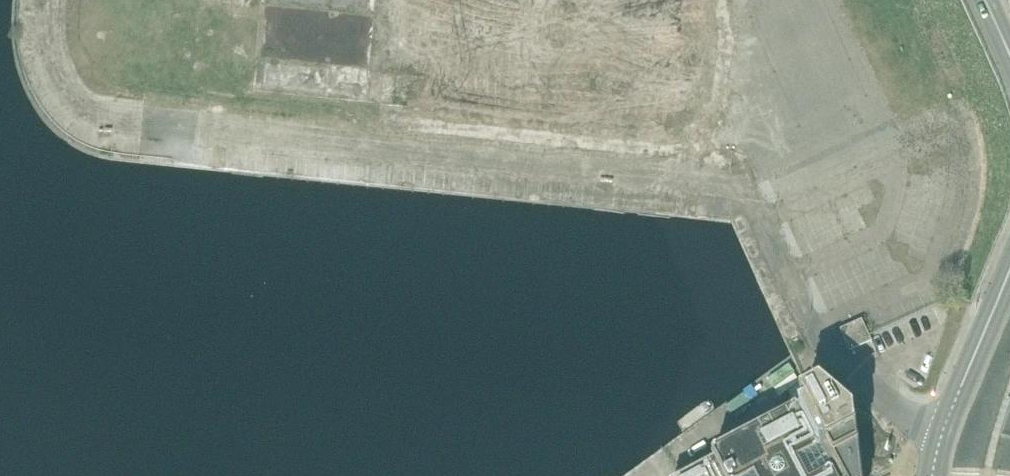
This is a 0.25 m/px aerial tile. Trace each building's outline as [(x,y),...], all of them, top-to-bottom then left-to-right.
[(872,340),(871,339),(864,322),(845,331),(854,349),(872,341),(872,340)] [(858,424),(825,396),(805,407),(810,416),(803,419),(802,417),(716,462),(715,462),(717,466),(698,475),(864,475),(858,424)]
